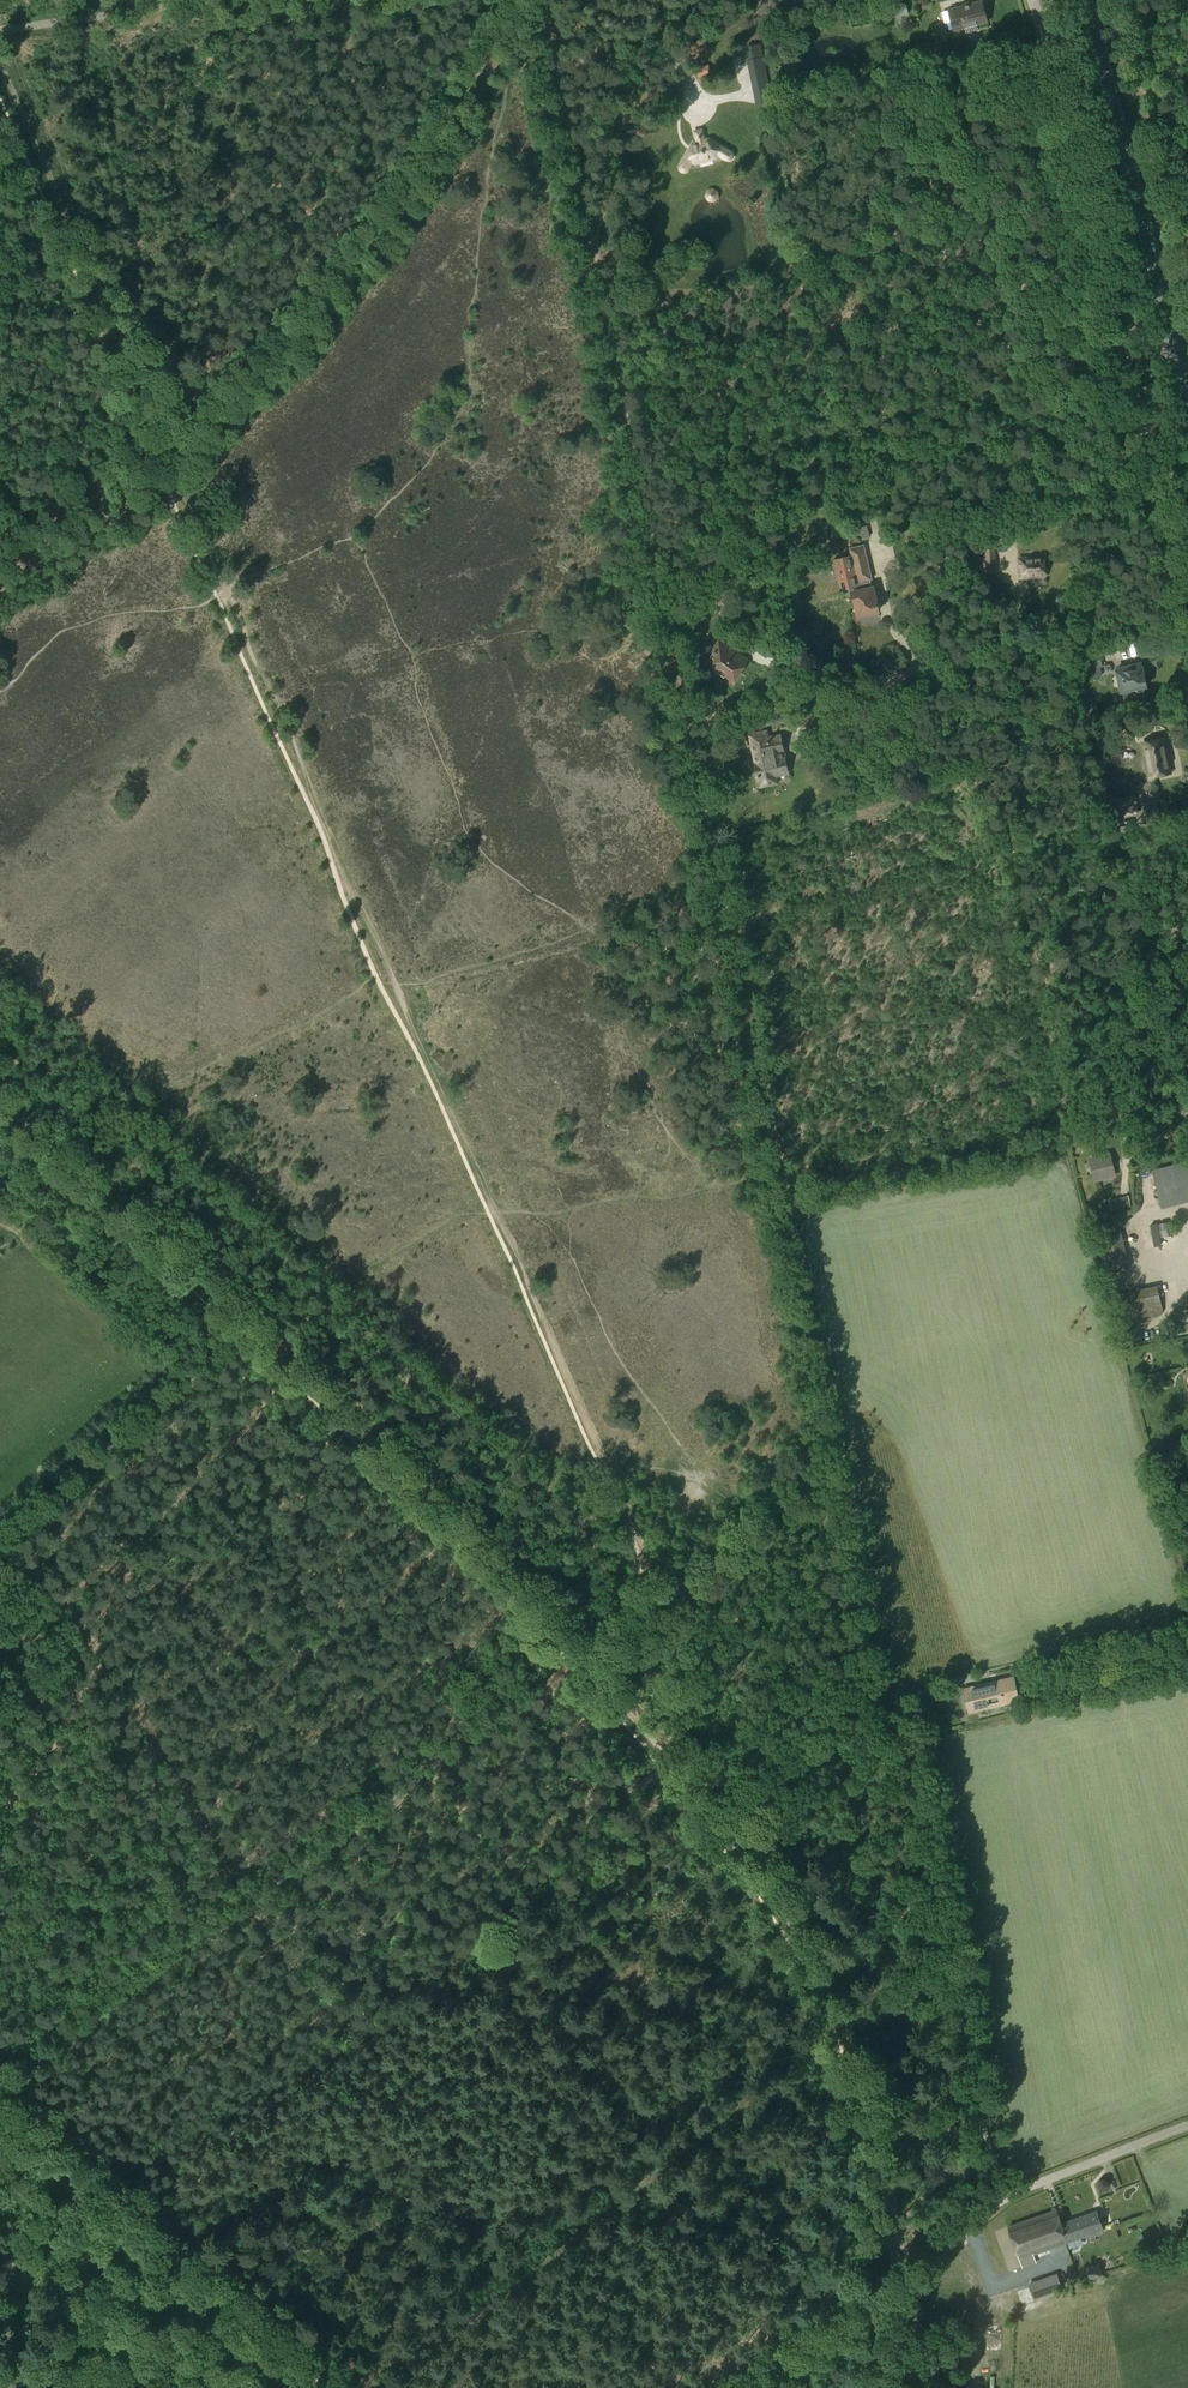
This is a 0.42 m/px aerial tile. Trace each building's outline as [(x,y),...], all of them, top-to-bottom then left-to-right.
[(983,0),(949,9),(955,30),(966,27),(967,32),(979,29),(977,24),(988,21),(983,0)] [(885,7),(888,19),(908,14),(905,2),(885,7)] [(704,38),(688,42),(691,54),(707,51),(704,38)] [(749,60),(763,57),(760,45),(747,47),(749,60)] [(909,55),(898,57),(900,67),(912,64),(909,55)] [(711,74),(709,64),(695,68),(697,77),(711,74)] [(770,95),(757,97),(758,104),(772,101),(770,95)] [(702,129),(695,131),(698,142),(693,143),(681,163),(682,164),(681,165),(683,167),(684,168),(685,169),(686,168),(689,166),(689,167),(694,160),(698,159),(699,163),(714,159),(713,154),(716,153),(725,159),(726,158),(727,158),(730,158),(731,157),(731,156),(731,154),(729,151),(730,151),(710,139),(705,139),(702,129)] [(773,502),(775,515),(785,514),(782,500),(773,502)] [(866,525),(859,527),(862,536),(868,535),(866,525)] [(1084,541),(1076,542),(1081,569),(1088,568),(1084,541)] [(855,601),(857,607),(855,608),(854,609),(854,611),(856,612),(858,611),(859,616),(880,611),(879,609),(880,609),(875,586),(873,586),(871,578),(873,578),(871,571),(865,545),(852,548),(858,574),(857,574),(859,585),(862,584),(863,590),(860,591),(861,598),(867,596),(867,599),(862,600),(863,605),(860,606),(859,601),(855,601)] [(858,574),(852,548),(851,548),(852,555),(836,559),(841,581),(848,580),(850,588),(852,587),(855,601),(859,601),(860,606),(863,605),(862,600),(867,599),(867,596),(861,598),(860,591),(863,590),(862,584),(859,585),(857,574),(858,574)] [(817,555),(796,560),(800,575),(821,571),(817,555)] [(1044,557),(1020,558),(1021,577),(1045,576),(1044,557)] [(733,682),(748,661),(721,643),(707,664),(733,682)] [(1102,666),(1099,653),(1088,655),(1091,668),(1102,666)] [(1130,667),(1118,670),(1122,691),(1135,689),(1139,692),(1145,691),(1147,686),(1142,663),(1130,666),(1130,667)] [(1132,695),(1124,697),(1125,704),(1133,702),(1132,695)] [(785,713),(759,720),(762,728),(787,719),(785,713)] [(816,714),(794,718),(797,733),(819,729),(816,714)] [(746,735),(724,740),(726,750),(748,746),(746,735)] [(780,738),(751,744),(760,786),(777,783),(775,773),(787,770),(785,761),(782,760),(781,750),(782,747),(780,738)] [(1104,760),(1121,758),(1119,747),(1105,749),(1104,739),(1098,740),(1100,751),(1103,750),(1104,760)] [(1171,772),(1167,752),(1164,739),(1144,743),(1151,776),(1171,772)] [(1122,806),(1138,803),(1136,795),(1121,797),(1122,806)] [(1124,816),(1139,814),(1138,804),(1122,807),(1124,816)] [(1109,1153),(1092,1157),(1096,1178),(1114,1174),(1109,1153)] [(1187,1201),(1187,1161),(1152,1170),(1162,1208),(1187,1201)] [(1110,1200),(1113,1212),(1131,1207),(1128,1195),(1110,1200)] [(1156,1222),(1158,1236),(1166,1235),(1164,1221),(1156,1222)] [(1107,1274),(1130,1268),(1121,1233),(1098,1239),(1107,1274)] [(1123,1321),(1164,1312),(1157,1284),(1117,1293),(1123,1321)] [(1187,1333),(1187,1309),(1171,1312),(1176,1335),(1187,1333)] [(971,1710),(1019,1698),(1014,1678),(967,1689),(971,1710)] [(1087,2238),(1100,2233),(1115,2228),(1113,2222),(1102,2226),(1097,2212),(1061,2224),(1056,2210),(1010,2226),(1024,2266),(1036,2261),(1033,2253),(1086,2235),(1087,2238)] [(1099,2264),(1087,2268),(1091,2278),(1102,2274),(1099,2264)] [(1020,2278),(1024,2297),(1052,2291),(1048,2272),(1020,2278)] [(1003,2345),(1003,2331),(986,2331),(986,2344),(1003,2345)]
